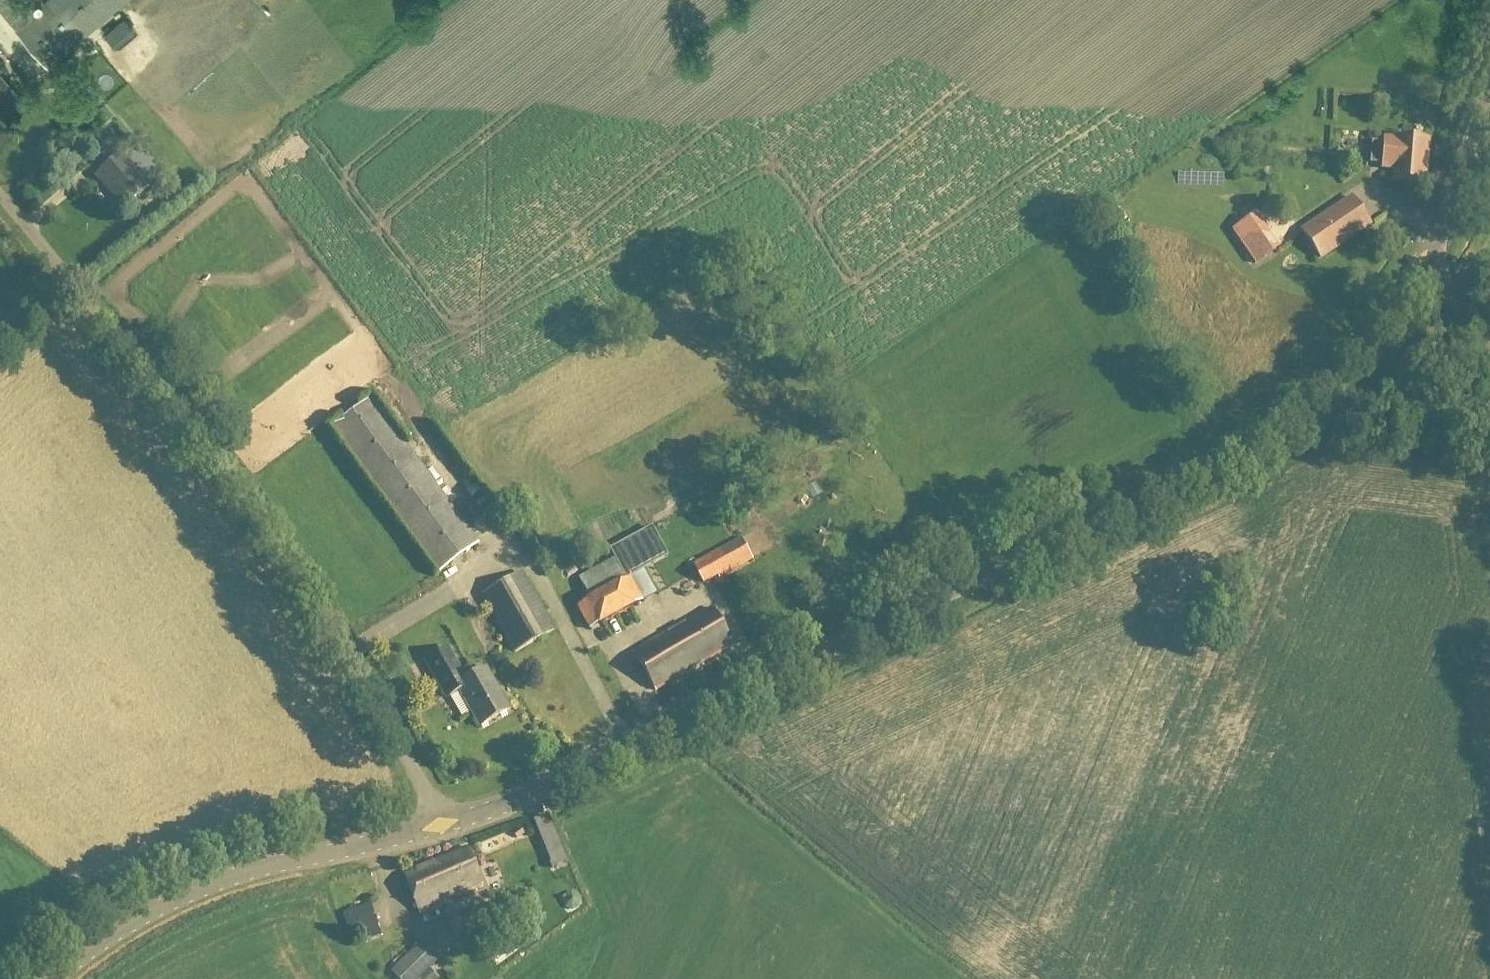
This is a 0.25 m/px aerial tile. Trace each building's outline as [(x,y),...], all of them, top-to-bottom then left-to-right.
[(124,0),(43,0),(33,8),(26,0),(0,0),(0,11),(17,31),(16,31),(46,67),(124,0)] [(17,94),(0,75),(0,109),(17,94)] [(1391,182),(1424,184),(1427,142),(1395,139),(1394,142),(1383,141),(1381,169),(1392,170),(1391,182)] [(124,210),(148,188),(121,158),(125,154),(113,141),(95,157),(106,170),(96,178),(124,210)] [(1300,233),(1318,260),(1368,226),(1351,199),(1300,233)] [(1259,236),(1244,243),(1256,269),(1271,262),(1259,236)] [(438,574),(477,545),(370,401),(332,429),(438,574)] [(752,562),(740,540),(691,567),(702,587),(717,578),(718,580),(752,562)] [(589,631),(654,597),(643,576),(633,581),(630,578),(629,580),(619,565),(583,585),(591,598),(576,609),(589,631)] [(521,576),(482,598),(514,655),(553,632),(521,576)] [(654,693),(731,647),(709,610),(678,628),(678,627),(630,655),(654,693)] [(459,692),(459,693),(479,729),(508,712),(485,671),(464,683),(446,650),(425,662),(446,700),(459,692)] [(442,903),(481,886),(466,850),(403,876),(420,918),(444,907),(442,903)] [(350,937),(377,928),(370,906),(342,915),(350,937)] [(470,932),(492,922),(485,908),(464,918),(470,932)] [(436,963),(419,946),(390,973),(397,978),(420,978),(436,963)]
